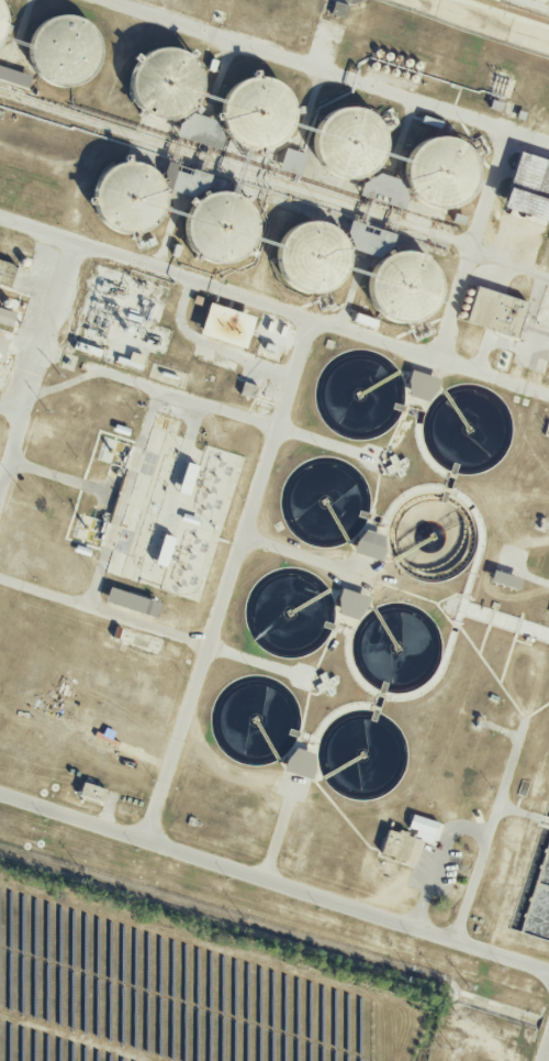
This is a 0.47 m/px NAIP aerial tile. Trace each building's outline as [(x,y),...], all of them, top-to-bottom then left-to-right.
[(100,52),(98,23),(72,15),(40,16),(31,44),(33,76),(62,86),(89,84),(100,52)] [(29,85),(31,73),(0,67),(0,80),(29,85)] [(322,179),(373,173),(372,159),(386,158),(379,105),(314,113),(322,179)] [(278,169),(299,175),(306,154),(285,147),(278,169)] [(548,219),(548,160),(518,151),(503,207),(548,219)] [(402,207),(408,182),(365,171),(359,196),(402,207)] [(10,287),(15,264),(0,261),(0,285),(10,287)] [(528,302),(476,286),(465,322),(516,338),(528,302)] [(254,314),(207,303),(200,336),(247,347),(254,314)] [(15,312),(0,308),(0,324),(11,327),(15,312)] [(404,393),(430,403),(438,379),(412,370),(404,393)] [(240,394),(253,398),(257,386),(243,382),(240,394)] [(177,492),(189,496),(198,466),(186,462),(177,492)] [(354,552),(379,561),(388,538),(362,528),(354,552)] [(521,578),(492,571),(490,583),(519,589),(521,578)] [(155,618),(160,603),(109,587),(104,602),(155,618)] [(368,597),(343,589),(335,612),(360,621),(368,597)] [(317,755),(292,747),(284,771),(309,779),(317,755)] [(79,796),(102,803),(106,789),(82,783),(79,796)] [(416,831),(414,838),(431,843),(438,823),(412,814),(407,828),(416,831)] [(380,854),(415,864),(423,839),(387,829),(380,854)]
